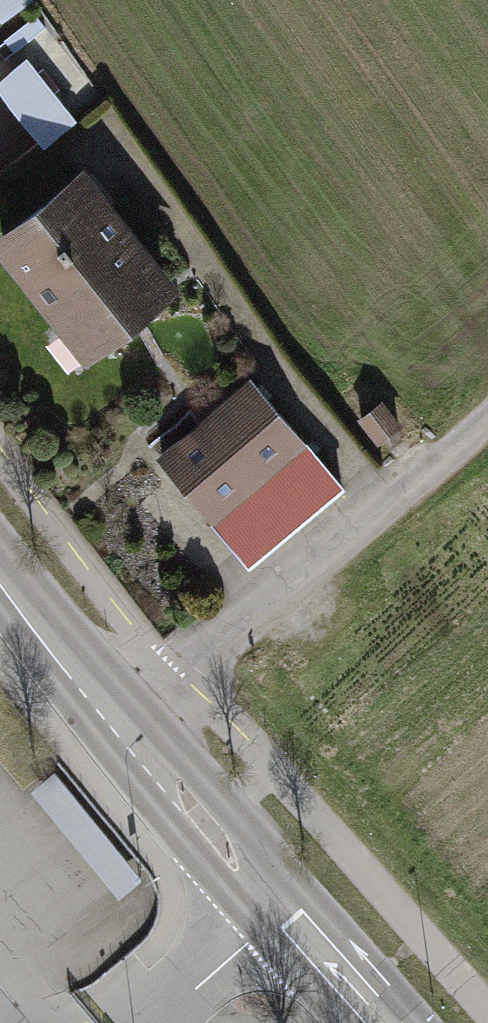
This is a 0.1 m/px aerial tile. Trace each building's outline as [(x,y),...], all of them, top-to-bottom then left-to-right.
[(4,15),(31,0),(0,0),(0,8),(4,15)] [(46,44),(0,81),(0,89),(43,142),(93,102),(46,44)] [(82,165),(0,227),(0,253),(79,356),(174,284),(82,165)] [(340,485),(244,380),(153,460),(248,567),(340,485)] [(384,402),(361,422),(380,444),(403,425),(384,402)] [(56,777),(32,798),(117,900),(141,880),(56,777)]
